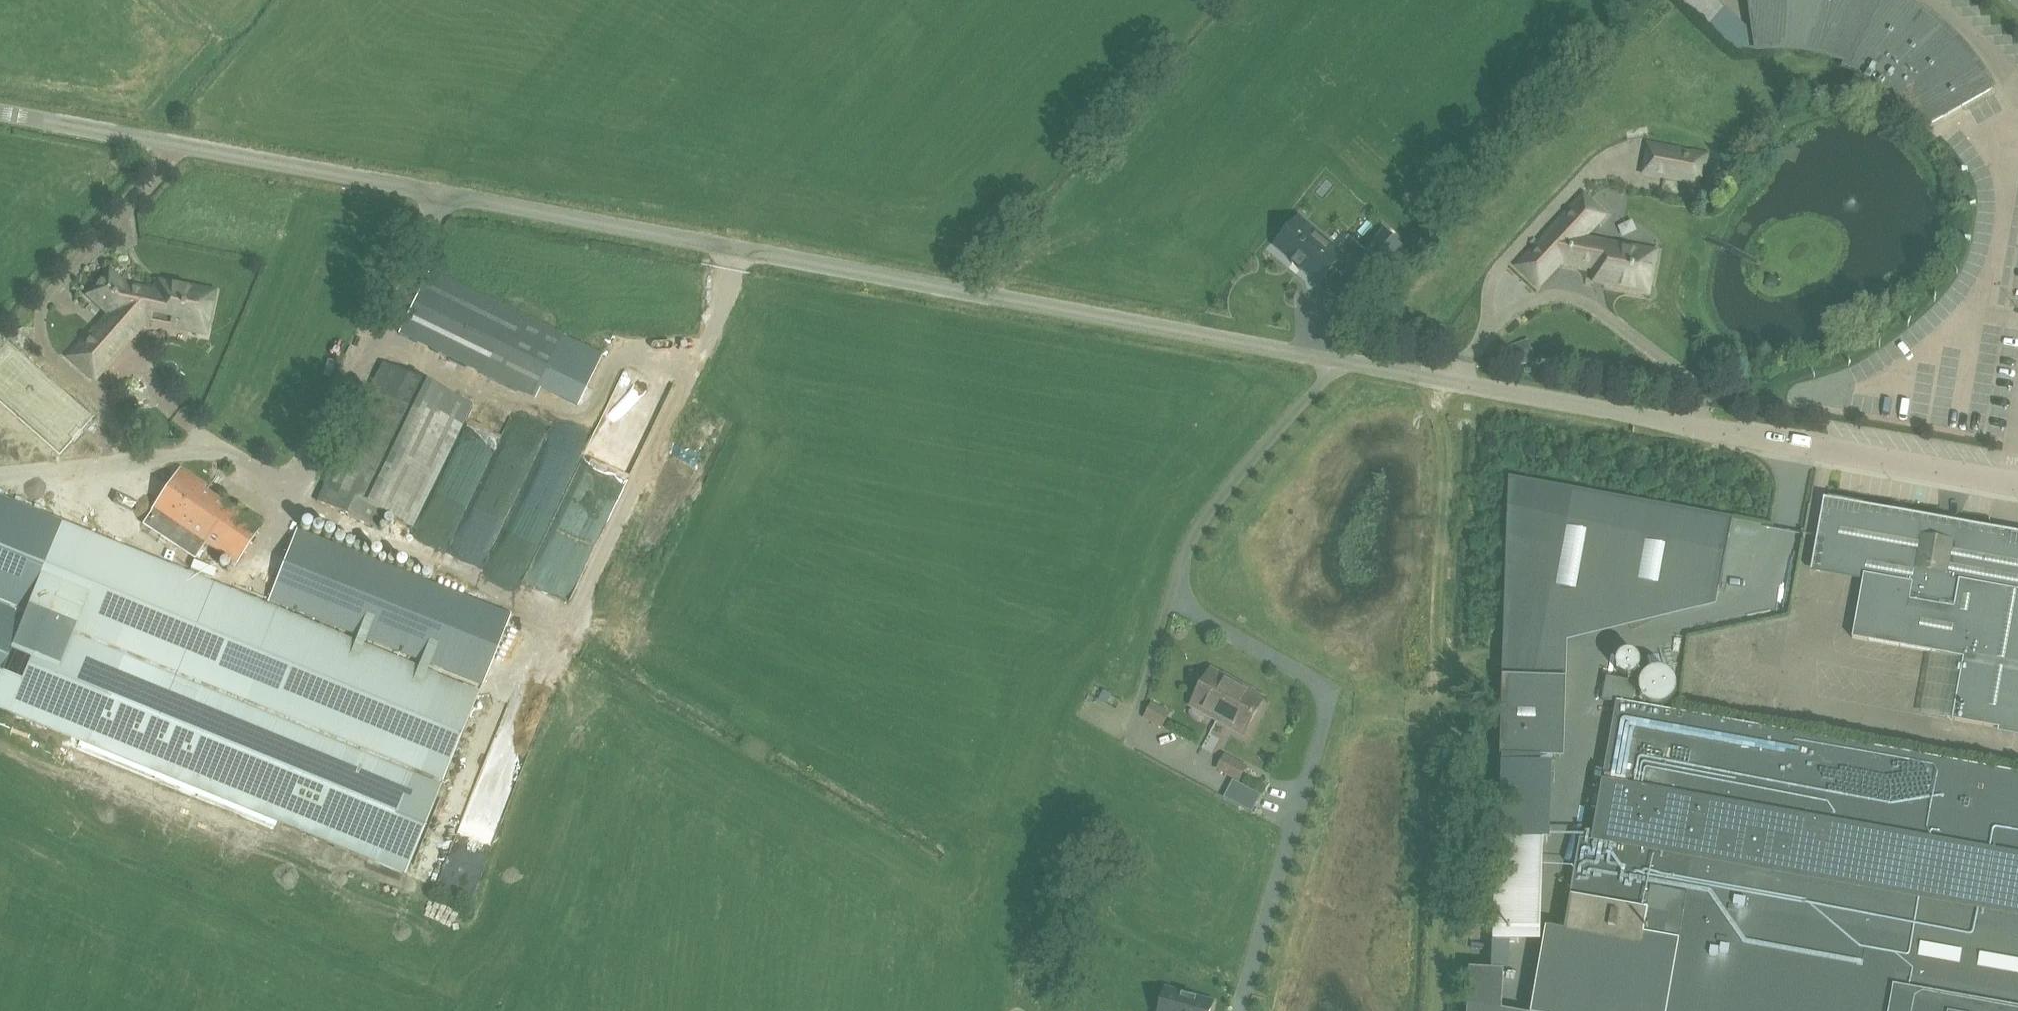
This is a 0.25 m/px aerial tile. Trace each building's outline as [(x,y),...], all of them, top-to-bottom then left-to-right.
[(1739,52),(1764,48),(1769,48),(1775,47),(1784,47),(1790,48),(1796,48),(1805,49),(1812,51),(1817,52),(1823,53),(1830,55),(1836,57),(1842,59),(1847,62),(1845,67),(1851,70),(1855,73),(1861,76),(1866,79),(1870,82),(1878,89),(1883,93),(1887,96),(1892,101),(1896,97),(1904,105),(1907,110),(1911,114),(1915,120),(1918,125),(1921,129),(1992,89),(1979,68),(1964,49),(1947,31),(1929,16),(1909,2),(1906,0),(1751,0),(1756,33),(1720,0),(1683,0),(1739,52)] [(1704,190),(1711,153),(1647,141),(1642,176),(1693,186),(1694,188),(1704,190)] [(1648,293),(1656,252),(1582,239),(1605,214),(1585,196),(1519,266),(1540,284),(1558,265),(1559,261),(1595,268),(1592,283),(1648,293)] [(1288,233),(1277,246),(1294,261),(1292,264),(1293,264),(1294,263),(1301,269),(1300,270),(1301,271),(1303,269),(1320,283),(1334,267),(1346,276),(1364,292),(1402,248),(1391,239),(1381,251),(1373,244),(1355,266),(1305,223),(1292,237),(1288,233)] [(498,382),(528,321),(429,272),(399,333),(498,382)] [(90,295),(108,312),(96,326),(93,324),(65,357),(96,382),(150,322),(205,333),(213,293),(179,286),(179,290),(169,288),(164,295),(156,294),(156,291),(147,289),(146,290),(124,286),(110,273),(90,295)] [(382,362),(317,501),(377,530),(385,513),(414,528),(473,408),(382,362)] [(236,563),(261,527),(203,488),(206,484),(181,468),(143,524),(195,558),(205,543),(236,563)] [(1503,677),(1567,679),(1568,641),(1717,606),(1733,517),(1509,476),(1503,677)] [(1762,479),(1750,521),(1769,526),(1781,484),(1762,479)] [(269,605),(62,521),(0,496),(0,709),(88,744),(376,862),(405,874),(480,692),(291,615),(284,612),(269,606),(269,605)] [(1828,504),(1817,566),(1863,574),(1852,638),(1965,657),(1953,720),(2017,732),(2017,538),(1828,504)] [(298,529),(270,600),(271,600),(286,606),(358,635),(371,640),(421,660),(433,665),(440,668),(483,685),(511,614),(468,597),(298,529)] [(1736,540),(1736,552),(1756,553),(1757,541),(1736,540)] [(1224,678),(1211,671),(1191,706),(1217,721),(1238,684),(1225,676),(1224,678)] [(1634,705),(1639,683),(1609,676),(1604,699),(1618,702),(1596,821),(1591,820),(1592,816),(1582,814),(1565,930),(1547,927),(1532,1010),(2017,1010),(2017,773),(1634,705)] [(1501,757),(1542,758),(1565,759),(1567,679),(1503,677),(1501,757)] [(1254,693),(1238,684),(1218,721),(1244,736),(1264,700),(1253,694),(1254,693)] [(1216,771),(1227,777),(1235,761),(1225,756),(1216,771)] [(1542,758),(1501,757),(1499,840),(1520,841),(1544,842),(1546,764),(1542,764),(1542,758)] [(1233,778),(1224,796),(1253,811),(1262,793),(1233,778)] [(1496,840),(1493,942),(1517,942),(1520,841),(1499,840),(1496,840)] [(1503,1010),(1505,970),(1471,968),(1469,1010),(1510,1010),(1503,1010)] [(1213,1002),(1167,988),(1161,1010),(1210,1010),(1213,1002)]
